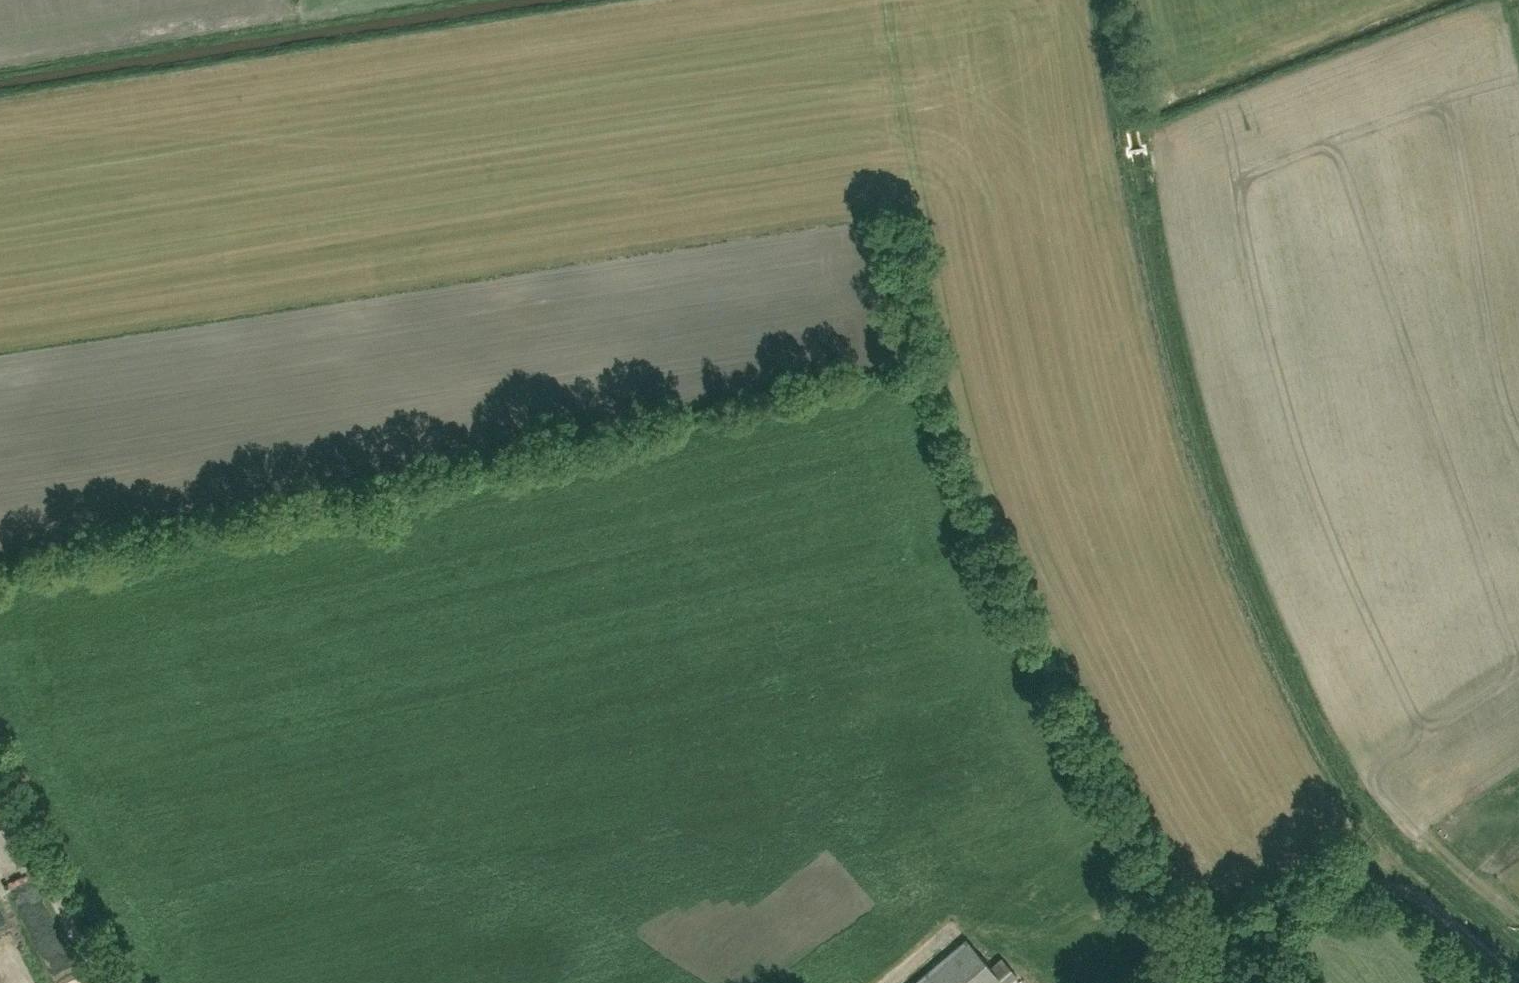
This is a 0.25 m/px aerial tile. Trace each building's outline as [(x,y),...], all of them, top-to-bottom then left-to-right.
[(990,967),(967,940),(916,982),(1008,982),(1017,975),(1002,957),(990,967)]
